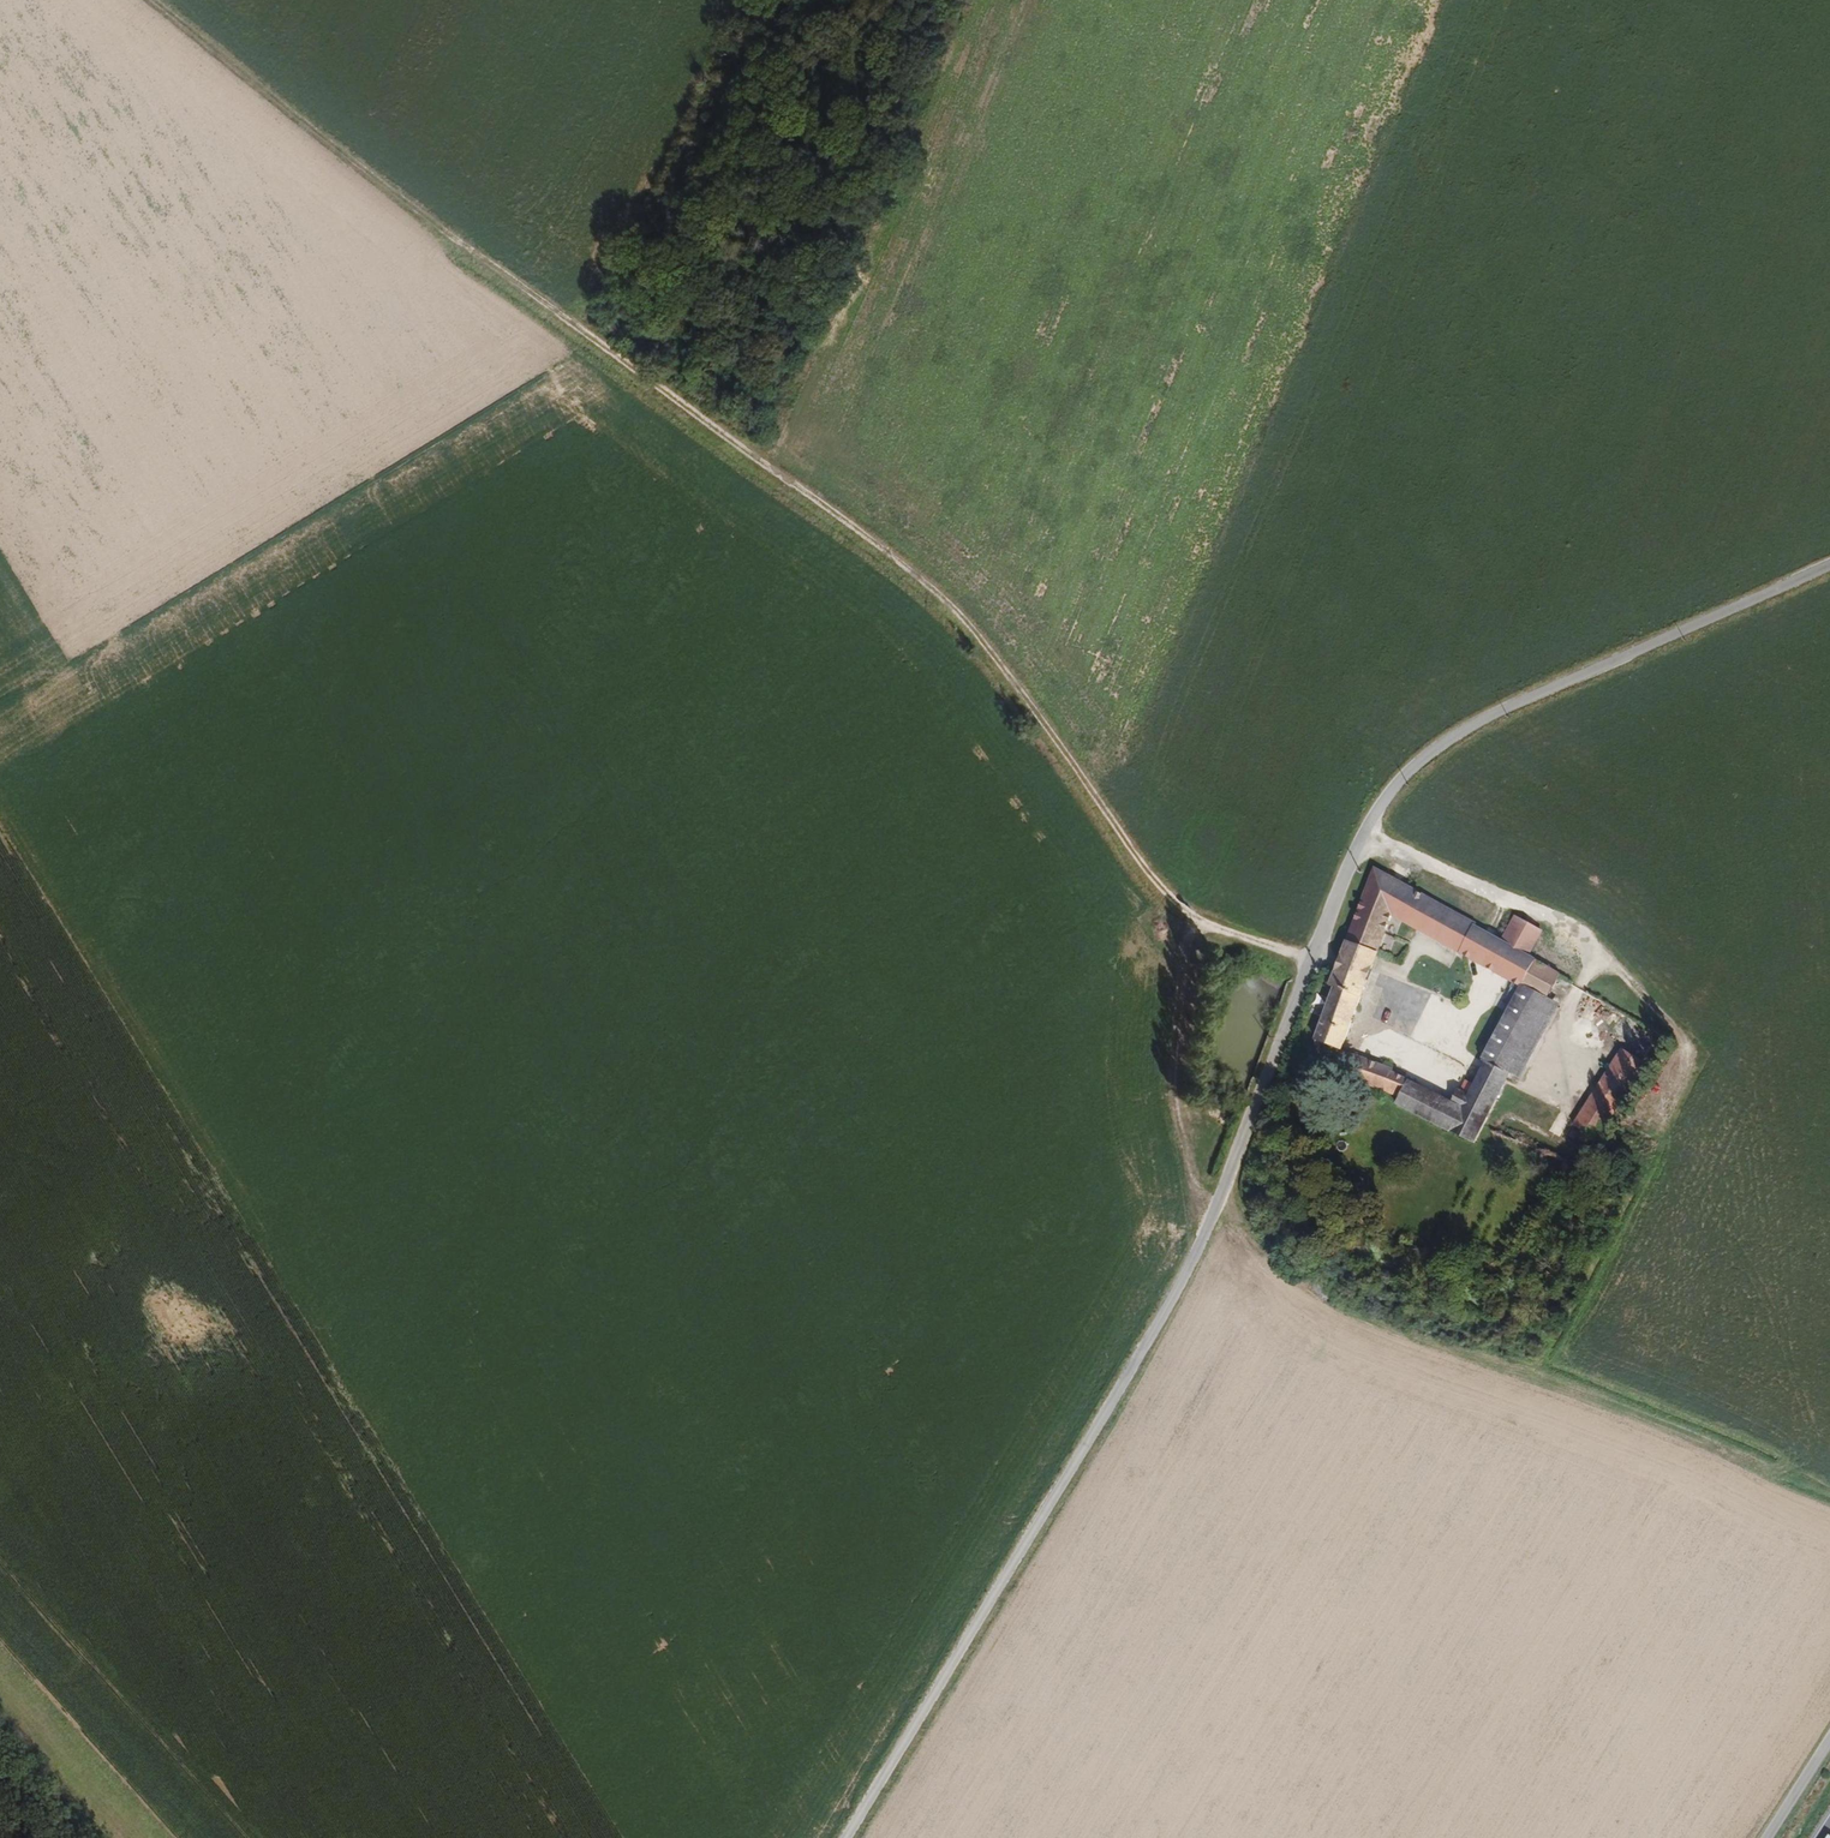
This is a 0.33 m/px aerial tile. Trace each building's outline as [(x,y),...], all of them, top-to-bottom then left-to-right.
[(1347,936),(1380,948),(1393,915),(1375,864),(1347,936)] [(1419,888),(1375,864),(1393,915),(1407,922),(1419,888)] [(1503,936),(1419,888),(1407,922),(1522,982),(1539,957),(1503,936)] [(1515,912),(1503,936),(1534,951),(1546,927),(1515,912)] [(1329,984),(1362,996),(1380,948),(1347,936),(1329,984)] [(1564,971),(1539,957),(1526,982),(1550,996),(1564,971)] [(1523,1076),(1561,1001),(1522,982),(1484,1060),(1523,1076)] [(1334,986),(1315,1038),(1343,1049),(1362,996),(1334,986)] [(1599,1137),(1647,1061),(1622,1047),(1574,1123),(1599,1137)] [(1412,1078),(1350,1049),(1339,1075),(1474,1147),(1512,1073),(1523,1076),(1484,1060),(1464,1103),(1412,1078)]
